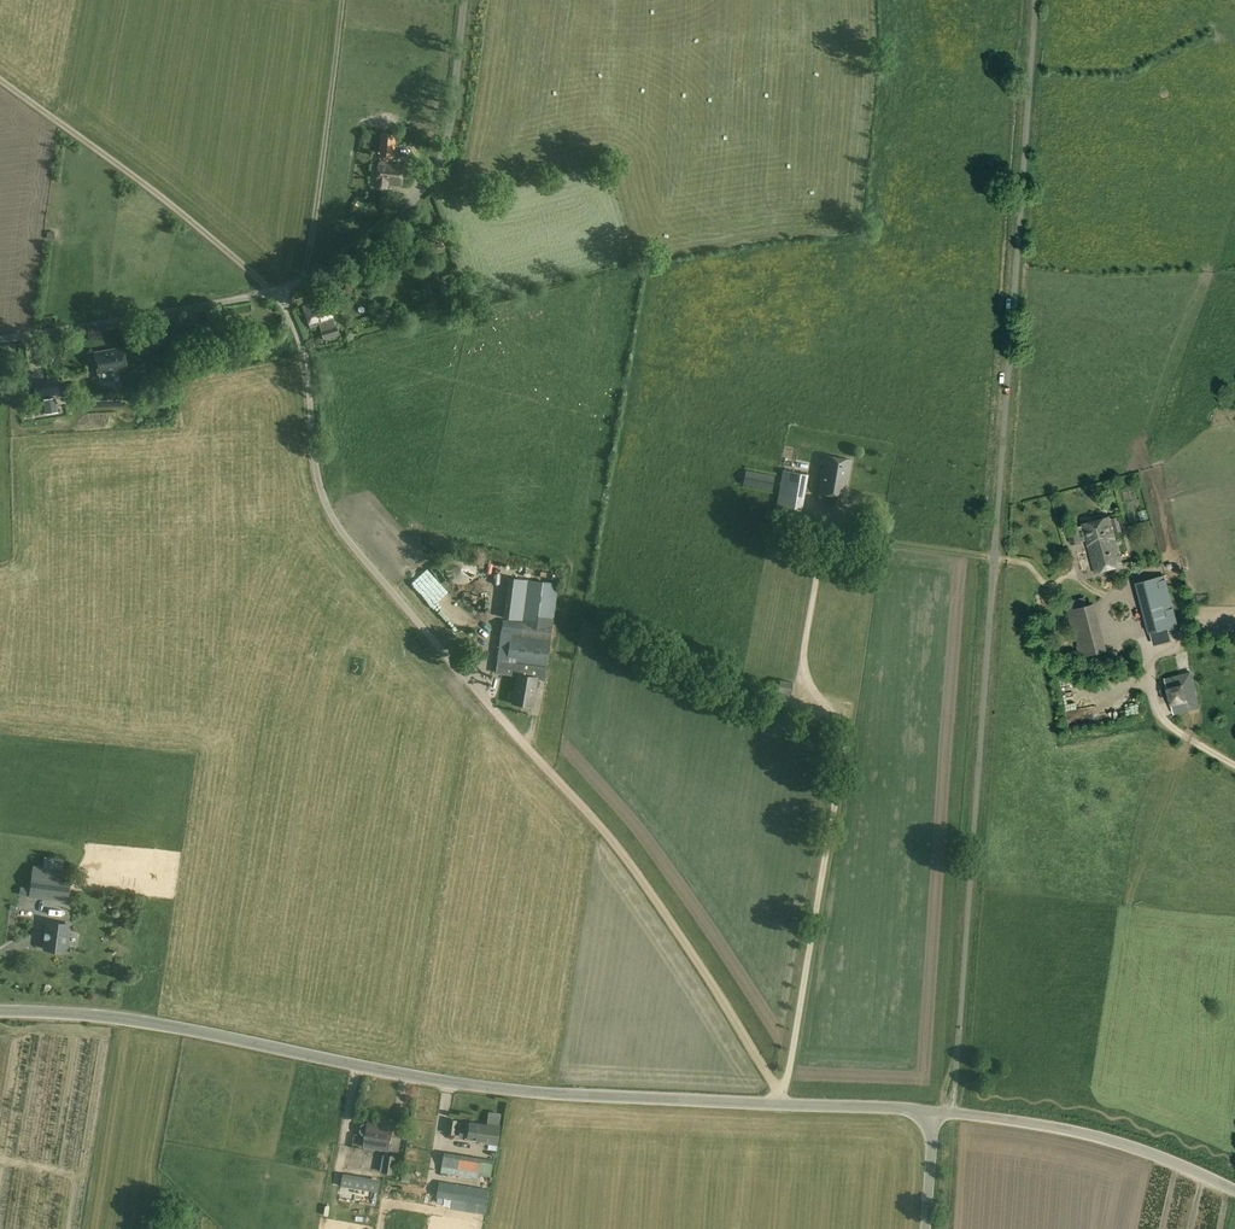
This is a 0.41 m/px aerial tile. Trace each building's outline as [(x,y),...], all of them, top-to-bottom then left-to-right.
[(378,164),(376,187),(385,188),(386,184),(401,185),(403,166),(385,164),(386,158),(394,159),(396,134),(381,133),(378,157),(380,157),(379,164),(378,164)] [(387,260),(379,263),(382,272),(391,269),(387,260)] [(311,329),(320,326),(325,340),(339,335),(326,298),(303,306),(311,329)] [(124,347),(94,352),(98,374),(127,369),(124,347)] [(36,397),(60,393),(58,379),(33,383),(36,397)] [(44,400),(46,415),(58,413),(56,397),(44,400)] [(825,455),(819,493),(845,498),(852,460),(825,455)] [(783,470),(775,513),(801,518),(809,474),(783,470)] [(746,471),(743,485),(773,490),(775,476),(746,471)] [(1081,523),(1082,526),(1067,530),(1071,544),(1081,541),(1086,539),(1094,572),(1123,565),(1114,532),(1121,530),(1116,515),(1108,517),(1108,516),(1081,523)] [(497,555),(494,563),(508,568),(511,560),(497,555)] [(1179,625),(1166,575),(1135,583),(1148,633),(1179,625)] [(497,659),(548,667),(559,584),(509,577),(502,636),(500,635),(497,659)] [(1093,636),(1124,628),(1112,577),(1087,583),(1096,619),(1089,621),(1093,636)] [(461,603),(470,604),(471,592),(463,591),(461,603)] [(511,691),(508,693),(507,698),(509,701),(513,701),(512,703),(533,707),(538,677),(527,675),(528,672),(526,670),(520,669),(518,670),(514,691),(511,691)] [(1165,681),(1173,711),(1197,705),(1190,675),(1165,681)] [(59,863),(60,856),(46,853),(45,860),(59,863)] [(72,871),(34,865),(30,896),(68,901),(72,871)] [(68,953),(72,923),(47,920),(43,950),(68,953)] [(448,1134),(455,1135),(457,1121),(450,1120),(448,1134)] [(364,1124),(361,1125),(360,1131),(362,1134),(366,1135),(364,1147),(388,1151),(393,1126),(368,1122),(368,1124),(364,1124)] [(466,1130),(460,1129),(459,1136),(468,1137),(468,1138),(486,1141),(486,1143),(497,1144),(500,1125),(488,1124),(488,1125),(467,1122),(466,1130)] [(444,1153),(441,1172),(478,1179),(479,1175),(491,1177),(494,1161),(444,1153)] [(385,1154),(382,1172),(393,1174),(396,1156),(385,1154)] [(379,1184),(343,1178),(341,1186),(378,1192),(379,1184)] [(436,1197),(486,1205),(488,1189),(439,1181),(436,1197)] [(439,1198),(438,1205),(451,1208),(453,1202),(439,1198)]
